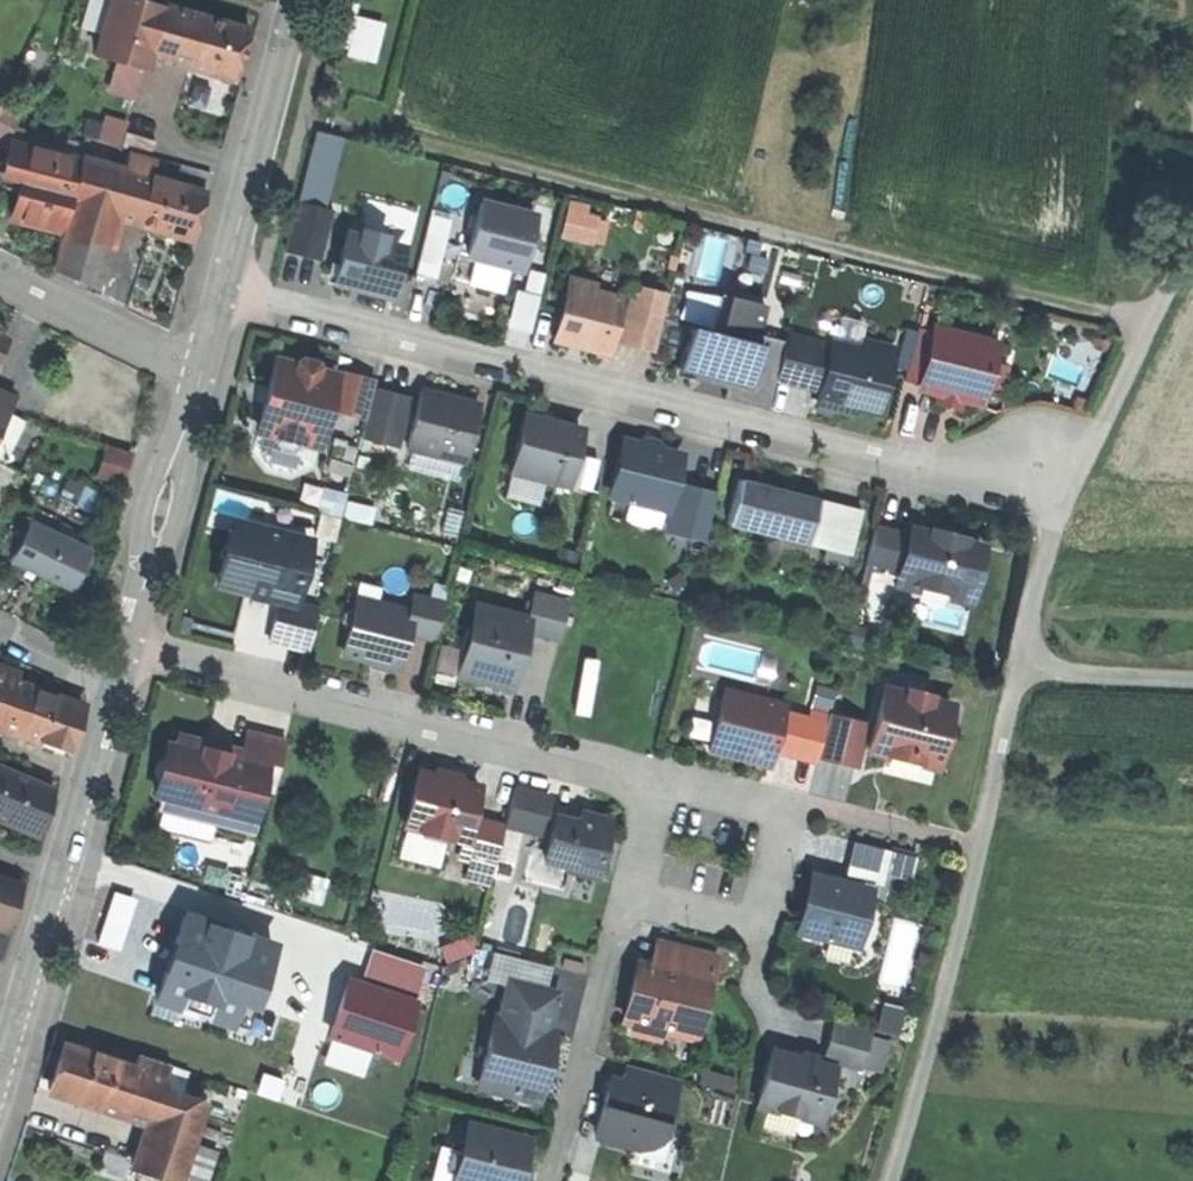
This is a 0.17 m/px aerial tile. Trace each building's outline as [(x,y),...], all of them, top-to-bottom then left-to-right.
[(94,50),(145,64),(148,51),(161,4),(145,0),(108,0),(94,50)] [(161,4),(148,51),(191,62),(203,15),(161,4)] [(350,51),(378,57),(386,18),(358,12),(350,51)] [(244,26),(203,15),(191,62),(232,73),(244,26)] [(10,49),(0,43),(0,71),(10,49)] [(107,87),(135,95),(143,68),(115,60),(107,87)] [(108,109),(99,140),(121,146),(125,131),(129,115),(108,109)] [(19,148),(47,156),(77,163),(77,158),(81,144),(20,128),(0,113),(0,136),(19,148)] [(121,146),(144,153),(149,139),(125,131),(121,146)] [(77,158),(101,165),(148,177),(153,159),(118,149),(84,135),(81,144),(77,158)] [(59,187),(70,190),(77,163),(47,156),(43,171),(46,171),(44,180),(60,183),(59,187)] [(101,165),(77,158),(77,163),(70,190),(67,204),(88,210),(101,165)] [(209,173),(153,159),(148,177),(135,224),(150,228),(148,235),(172,241),(173,235),(191,240),(209,173)] [(113,218),(135,224),(148,177),(101,165),(88,210),(113,218)] [(70,190),(59,187),(21,178),(11,219),(60,231),(67,204),(70,190)] [(298,201),(285,250),(317,259),(330,210),(298,201)] [(478,202),(464,256),(518,270),(532,216),(478,202)] [(88,210),(67,204),(60,231),(58,239),(103,252),(113,218),(88,210)] [(568,204),(562,231),(594,239),(600,211),(568,204)] [(344,233),(332,284),(386,297),(392,271),(387,270),(394,245),(379,242),(381,236),(360,231),(358,237),(344,233)] [(423,234),(416,258),(435,263),(442,239),(423,234)] [(58,239),(50,267),(92,287),(103,252),(58,239)] [(565,288),(553,338),(603,351),(616,300),(587,293),(589,285),(569,280),(567,288),(565,288)] [(631,290),(619,340),(651,348),(657,322),(630,315),(636,291),(631,290)] [(663,297),(636,291),(630,315),(657,322),(663,297)] [(686,328),(675,369),(724,381),(769,392),(772,379),(778,357),(770,355),(758,352),(760,347),(752,345),(762,305),(726,296),(716,335),(686,328)] [(914,328),(901,379),(918,384),(918,386),(975,400),(980,380),(984,363),(989,344),(934,330),(933,333),(914,328)] [(782,341),(778,357),(772,379),(811,388),(821,347),(782,338),(782,341)] [(778,357),(782,341),(774,340),(770,355),(778,357)] [(829,345),(817,395),(873,409),(885,361),(884,360),(887,347),(862,340),(859,352),(829,345)] [(274,361),(256,431),(273,435),(272,441),(277,449),(287,451),(297,447),(298,441),(315,446),(333,375),(313,370),(311,363),(299,360),(293,365),(274,361)] [(984,363),(980,380),(997,385),(1002,368),(984,363)] [(330,408),(363,417),(371,390),(373,383),(339,374),(330,408)] [(765,408),(769,392),(724,381),(720,397),(765,408)] [(359,435),(394,444),(405,399),(371,390),(363,417),(359,435)] [(427,453),(428,449),(462,458),(476,405),(419,390),(405,447),(427,453)] [(5,415),(13,398),(0,392),(0,426),(5,415)] [(0,426),(0,459),(6,462),(7,459),(2,457),(7,446),(10,447),(22,422),(5,415),(0,426)] [(523,416),(509,470),(563,484),(564,480),(577,430),(523,416)] [(91,469),(123,478),(132,447),(99,438),(91,469)] [(622,442),(609,495),(663,508),(676,455),(622,442)] [(330,453),(326,465),(350,472),(353,459),(330,453)] [(595,460),(576,455),(569,485),(587,490),(595,460)] [(4,509),(20,474),(0,465),(0,508),(4,509)] [(68,476),(61,492),(94,506),(101,491),(68,476)] [(736,478),(724,525),(804,545),(804,543),(815,500),(816,499),(736,478)] [(322,481),(316,504),(342,511),(349,488),(322,481)] [(713,495),(677,486),(667,529),(702,538),(713,495)] [(349,495),(345,512),(373,518),(377,502),(349,495)] [(858,511),(815,500),(804,543),(822,548),(826,533),(849,539),(845,553),(848,554),(858,511)] [(282,501),(278,519),(336,533),(340,514),(282,501)] [(452,502),(444,528),(457,532),(465,506),(452,502)] [(46,527),(55,530),(57,526),(46,521),(48,516),(33,509),(28,518),(46,527)] [(27,568),(46,527),(28,518),(20,536),(8,560),(5,567),(23,576),(27,568)] [(222,562),(216,585),(277,600),(290,603),(305,540),(232,522),(226,544),(220,546),(218,558),(222,562)] [(906,535),(873,526),(863,562),(897,571),(906,535)] [(55,530),(46,527),(27,568),(69,587),(88,545),(55,530)] [(897,571),(896,575),(915,580),(914,584),(946,592),(948,587),(967,592),(979,548),(959,543),(961,538),(928,529),(927,534),(908,529),(906,535),(897,571)] [(8,560),(20,536),(9,531),(0,549),(0,556),(8,560)] [(842,566),(845,553),(849,539),(826,533),(822,548),(819,560),(842,566)] [(559,540),(554,557),(576,563),(581,546),(559,540)] [(563,572),(559,587),(576,591),(580,576),(563,572)] [(531,595),(525,619),(522,630),(557,639),(566,604),(531,595)] [(412,597),(408,613),(404,631),(432,638),(441,604),(412,597)] [(277,600),(267,640),(305,649),(314,609),(290,603),(277,600)] [(347,629),(341,653),(395,667),(404,631),(408,613),(373,604),(370,613),(348,608),(341,612),(339,621),(343,628),(347,629)] [(465,652),(459,676),(507,688),(522,630),(525,619),(477,606),(471,632),(463,630),(458,650),(465,652)] [(853,617),(849,636),(869,641),(873,621),(853,617)] [(9,685),(12,675),(0,670),(0,711),(9,685)] [(816,679),(811,703),(833,707),(838,683),(816,679)] [(9,685),(0,711),(0,727),(63,751),(76,711),(9,685)] [(881,688),(865,749),(932,766),(947,705),(926,699),(927,695),(903,689),(902,694),(881,688)] [(721,690),(706,750),(766,765),(782,705),(721,690)] [(824,715),(814,755),(854,765),(864,724),(824,715)] [(247,733),(242,754),(265,759),(258,786),(272,789),(284,742),(247,733)] [(162,799),(160,807),(247,829),(258,786),(265,759),(242,754),(177,737),(174,746),(166,744),(162,759),(158,760),(155,764),(153,767),(153,770),(154,775),(157,779),(152,796),(162,799)] [(0,768),(0,818),(35,833),(48,788),(0,768)] [(442,841),(444,834),(459,838),(461,838),(467,817),(474,787),(416,772),(404,819),(416,822),(420,827),(418,836),(442,841)] [(511,787),(502,825),(537,834),(546,795),(511,787)] [(502,825),(467,817),(461,838),(459,838),(455,854),(493,863),(502,825)] [(552,817),(541,859),(566,865),(565,869),(592,876),(605,827),(578,820),(578,823),(552,817)] [(852,841),(844,872),(879,880),(886,849),(852,841)] [(207,858),(202,875),(223,882),(221,890),(236,894),(244,869),(207,858)] [(5,926),(19,884),(0,877),(0,924),(5,926)] [(810,877),(797,929),(851,942),(853,933),(858,935),(864,927),(865,920),(864,912),(859,911),(864,891),(810,877)] [(122,945),(140,894),(117,886),(100,938),(122,945)] [(266,1006),(287,936),(187,906),(159,1001),(243,1026),(250,1001),(266,1006)] [(442,938),(450,957),(473,948),(466,929),(442,938)] [(483,929),(481,941),(504,946),(507,934),(483,929)] [(671,943),(664,969),(703,980),(707,981),(714,955),(671,943)] [(365,974),(348,970),(332,1037),(409,1056),(433,960),(372,945),(365,974)] [(507,982),(541,991),(547,966),(492,952),(486,977),(507,982)] [(561,957),(559,966),(579,971),(581,962),(561,957)] [(637,963),(622,1020),(625,1021),(626,1031),(654,1038),(656,1028),(677,1034),(684,1006),(695,1009),(703,980),(664,969),(637,963)] [(541,991),(507,982),(498,1019),(542,1030),(551,994),(541,991)] [(490,1017),(474,1084),(535,1099),(541,1075),(543,1076),(548,1057),(546,1056),(552,1032),(542,1030),(498,1019),(490,1017)] [(830,1023),(821,1058),(855,1067),(865,1033),(830,1023)] [(61,1046),(46,1093),(116,1116),(132,1069),(61,1046)] [(829,1068),(768,1051),(754,1104),(814,1121),(816,1113),(820,1111),(823,1106),(825,1101),(824,1096),(823,1090),(829,1068)] [(136,1055),(132,1069),(116,1116),(145,1126),(158,1087),(162,1088),(169,1065),(136,1055)] [(618,1082),(670,1096),(675,1078),(623,1064),(618,1082)] [(607,1079),(592,1135),(636,1147),(642,1146),(650,1143),(655,1139),(660,1133),(670,1096),(618,1082),(607,1079)] [(145,1126),(136,1155),(131,1172),(162,1180),(178,1180),(202,1101),(162,1088),(158,1087),(145,1126)] [(451,1180),(513,1180),(523,1140),(465,1125),(451,1180)] [(108,1146),(100,1169),(128,1179),(131,1172),(136,1155),(108,1146)]
